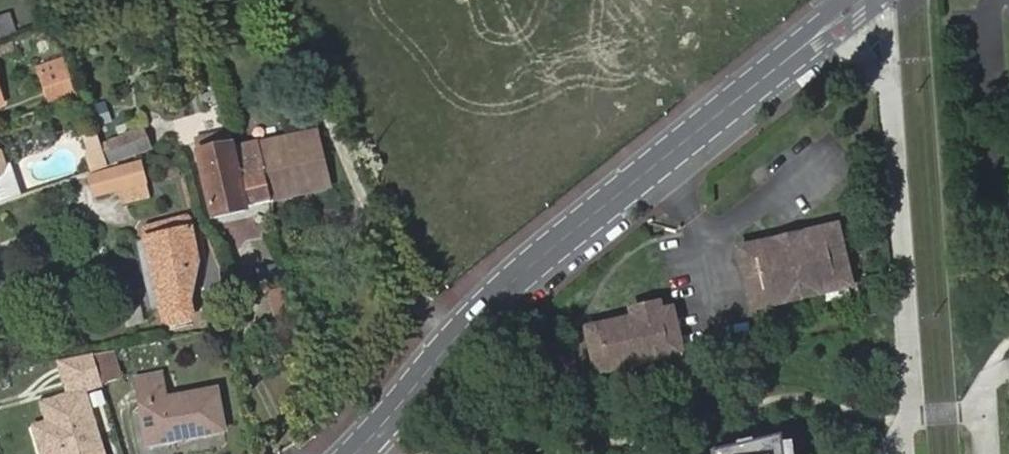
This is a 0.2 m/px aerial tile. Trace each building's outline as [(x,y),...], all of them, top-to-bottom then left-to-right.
[(16,31),(10,14),(0,18),(0,37),(16,31)] [(35,66),(50,107),(80,96),(65,56),(35,66)] [(9,71),(6,62),(0,64),(0,74),(9,71)] [(216,104),(212,90),(197,95),(201,109),(216,104)] [(106,142),(113,159),(147,148),(141,129),(106,142)] [(96,131),(83,136),(88,150),(86,154),(92,172),(109,166),(96,131)] [(266,175),(272,200),(330,187),(317,133),(233,152),(243,180),(266,175)] [(211,213),(272,200),(266,175),(243,180),(233,152),(227,135),(195,144),(211,213)] [(137,163),(90,177),(95,195),(142,181),(137,163)] [(12,165),(3,168),(1,168),(0,172),(0,203),(22,196),(12,165)] [(145,226),(166,324),(174,330),(189,326),(194,319),(191,310),(202,270),(191,216),(145,226)] [(769,243),(741,249),(753,303),(780,297),(781,302),(823,292),(822,287),(849,281),(837,228),(809,234),(813,252),(773,261),(769,243)] [(773,261),(813,252),(809,234),(769,243),(773,261)] [(822,287),(823,292),(851,286),(849,281),(822,287)] [(267,291),(275,323),(293,319),(286,287),(267,291)] [(754,308),(781,302),(780,297),(753,303),(754,308)] [(658,313),(631,319),(633,328),(660,321),(658,313)] [(633,328),(607,334),(608,341),(671,326),(670,320),(633,328)] [(608,341),(607,334),(585,338),(595,381),(680,362),(671,326),(608,341)] [(35,429),(42,453),(102,453),(83,393),(102,387),(93,355),(57,362),(69,397),(42,406),(47,425),(35,429)] [(158,376),(133,382),(147,447),(222,431),(213,392),(163,402),(158,376)] [(714,453),(784,453),(783,446),(782,438),(714,453)] [(783,446),(784,453),(794,453),(793,444),(783,446)]
